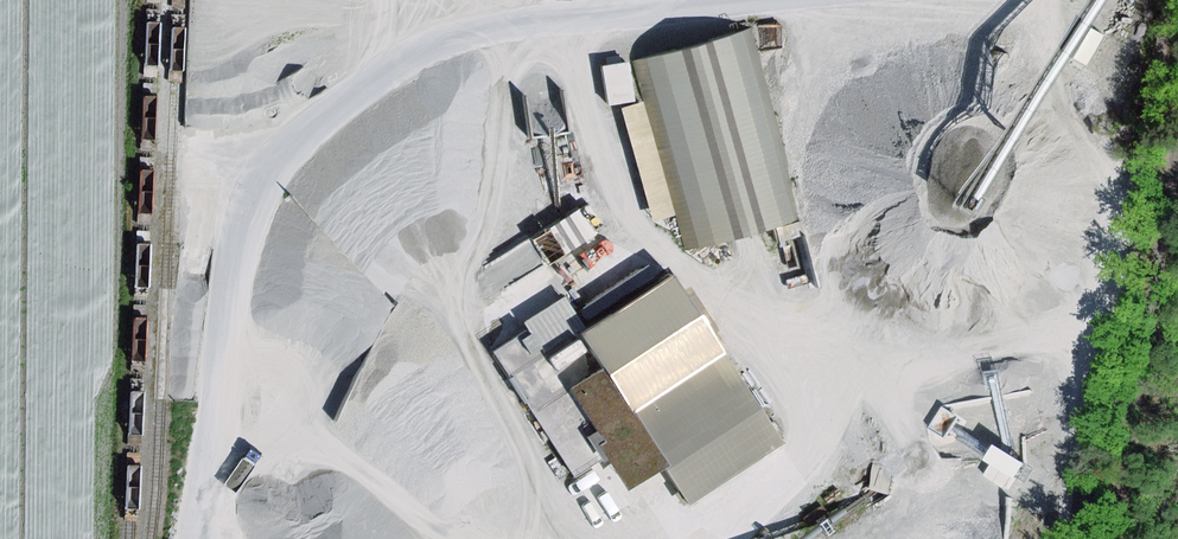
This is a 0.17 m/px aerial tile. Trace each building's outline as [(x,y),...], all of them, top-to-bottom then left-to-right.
[(750,33),(636,63),(686,250),(800,220),(750,33)] [(623,60),(596,64),(602,103),(630,99),(623,60)] [(638,100),(615,106),(647,219),(669,213),(638,100)] [(589,233),(572,205),(559,214),(542,224),(559,251),(589,233)] [(644,261),(574,305),(579,314),(649,270),(644,261)] [(577,325),(569,331),(619,407),(711,345),(660,269),(577,325)] [(515,320),(521,330),(536,352),(569,331),(577,325),(557,294),(515,320)] [(617,485),(655,460),(619,407),(569,331),(536,352),(521,330),(492,349),(572,470),(596,454),(617,485)] [(711,345),(619,407),(655,460),(681,500),(775,440),(711,345)]
